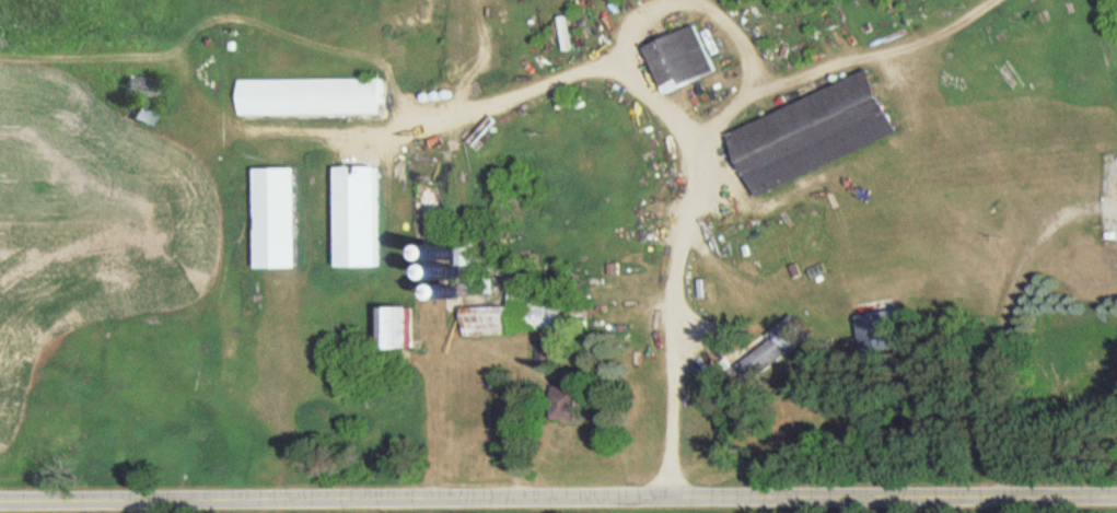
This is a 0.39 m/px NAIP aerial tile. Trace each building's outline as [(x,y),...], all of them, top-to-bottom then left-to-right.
[(723,73),(702,26),(651,49),(672,96),(723,73)] [(910,136),(885,72),(738,129),(763,193),(910,136)] [(158,126),(166,83),(128,76),(124,98),(139,101),(135,121),(158,126)] [(392,79),(245,80),(245,116),(392,115),(392,79)] [(346,268),(391,267),(390,166),(345,167),(346,268)] [(266,269),(309,269),(308,168),(265,169),(266,269)] [(466,334),(579,333),(579,284),(512,284),(512,307),(466,307),(466,334)] [(860,304),(863,340),(905,337),(902,309),(895,310),(894,301),(860,304)] [(419,350),(418,308),(387,308),(387,350),(419,350)] [(818,335),(802,313),(773,335),(776,339),(744,363),(757,381),(818,335)] [(553,345),(538,345),(538,361),(553,361),(553,345)] [(579,386),(562,386),(562,420),(579,420),(579,386)]
